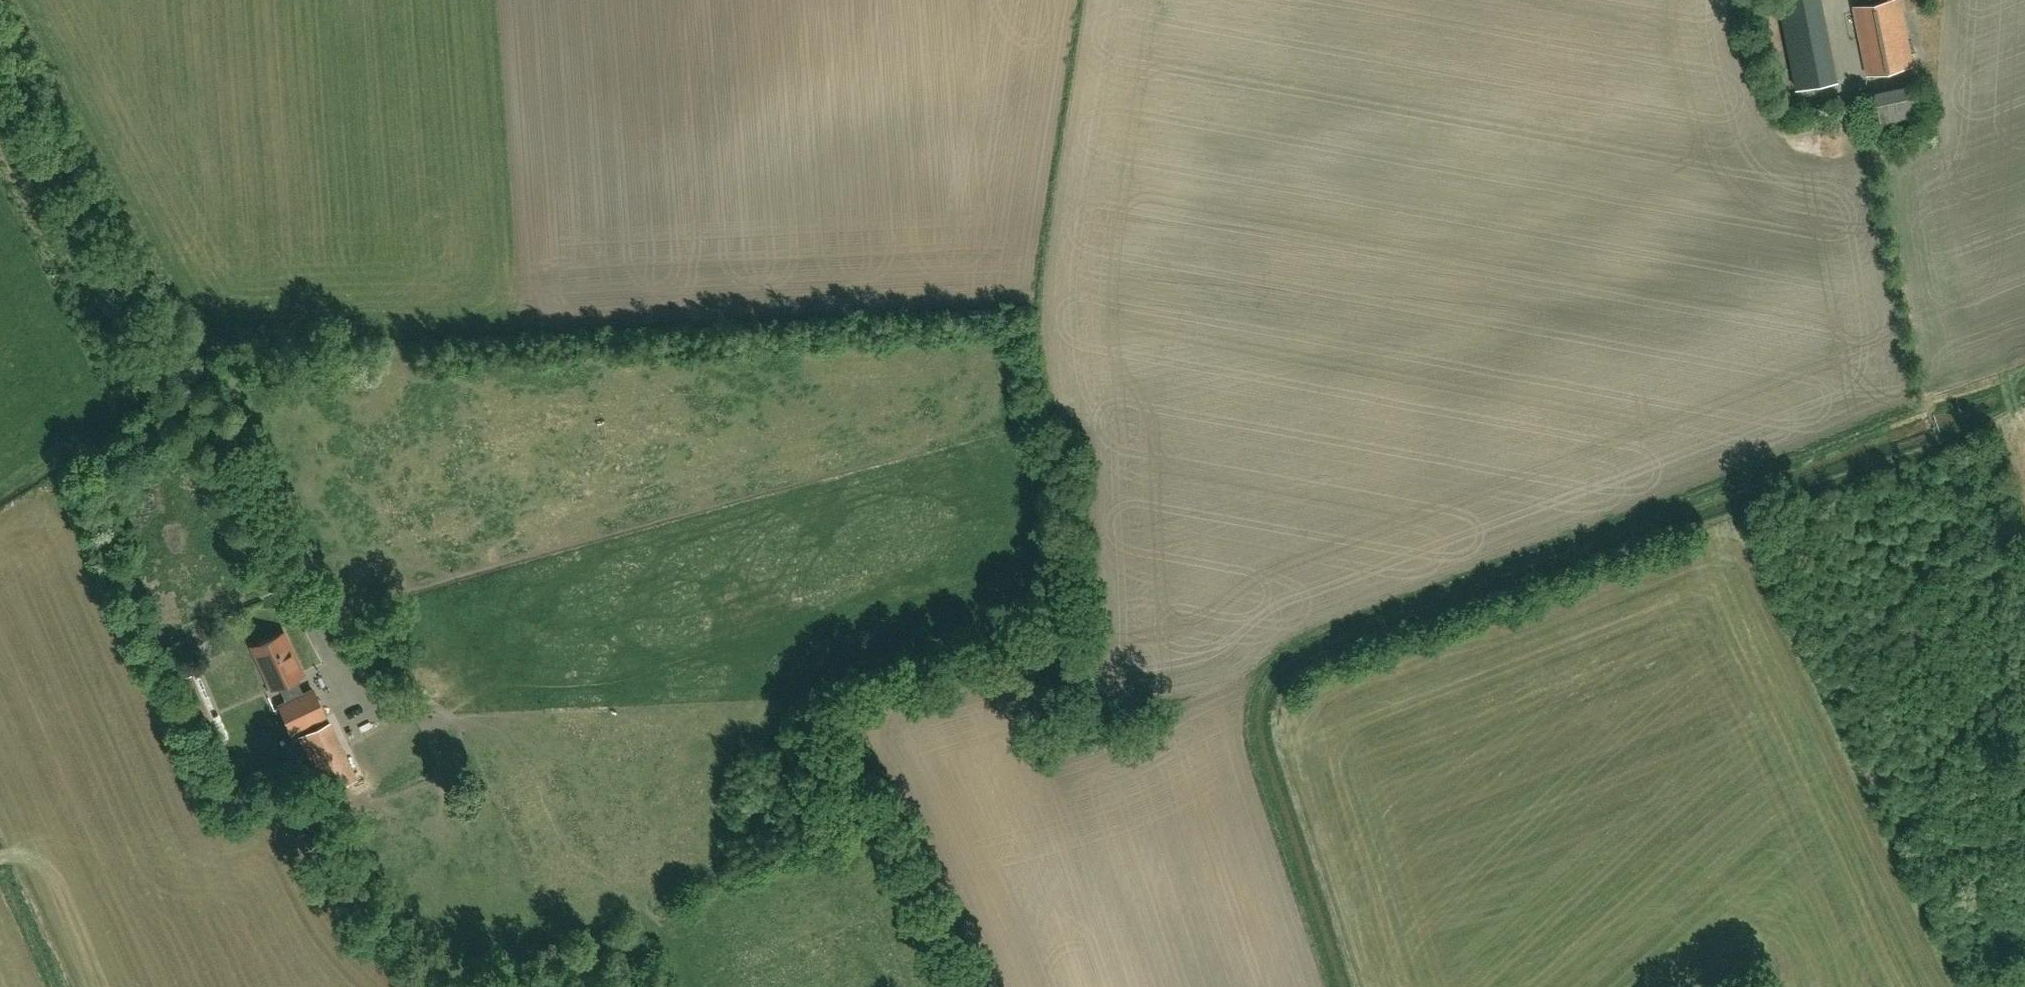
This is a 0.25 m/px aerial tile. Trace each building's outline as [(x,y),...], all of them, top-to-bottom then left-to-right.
[(1794,89),(1834,81),(1819,0),(1777,0),(1794,89)] [(1852,6),(1866,75),(1911,66),(1898,0),(1880,0),(1852,6)] [(1884,134),(1919,127),(1910,84),(1875,91),(1884,134)] [(272,688),(278,685),(287,703),(279,706),(290,729),(324,713),(313,690),(303,695),(295,677),(302,674),(282,632),(252,646),(272,688)] [(326,792),(355,778),(328,722),(299,736),(326,792)]
